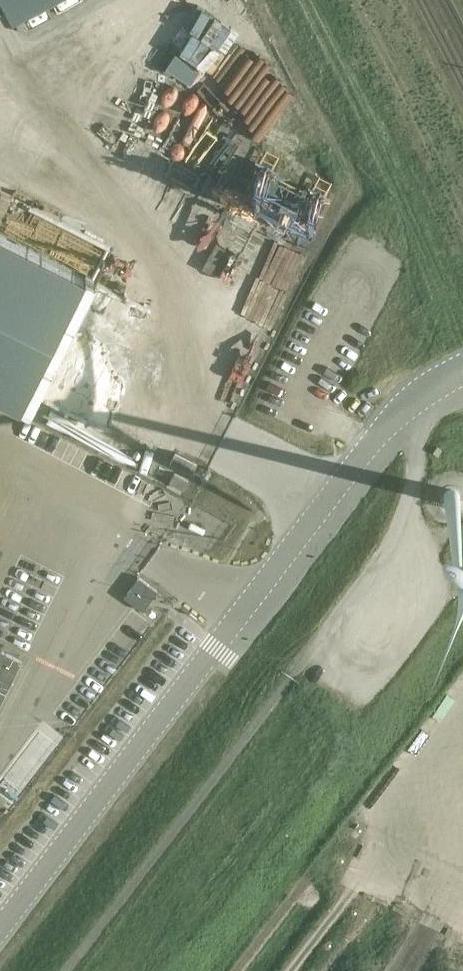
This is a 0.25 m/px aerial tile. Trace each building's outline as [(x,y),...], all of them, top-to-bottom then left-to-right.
[(0,234),(0,395),(28,408),(94,278),(85,273),(84,276),(0,234)] [(153,502),(183,512),(189,496),(159,485),(153,502)] [(449,505),(451,506),(454,505),(456,504),(458,503),(459,501),(459,498),(459,496),(459,494),(457,492),(456,490),(453,489),(451,489),(449,489),(447,490),(445,492),(443,494),(443,496),(443,498),(443,501),(445,503),(447,504),(449,505)] [(44,602),(28,595),(36,576),(14,566),(0,598),(0,629),(26,641),(44,602)] [(142,610),(157,590),(139,576),(124,596),(142,610)] [(21,660),(0,649),(0,702),(21,660)]
